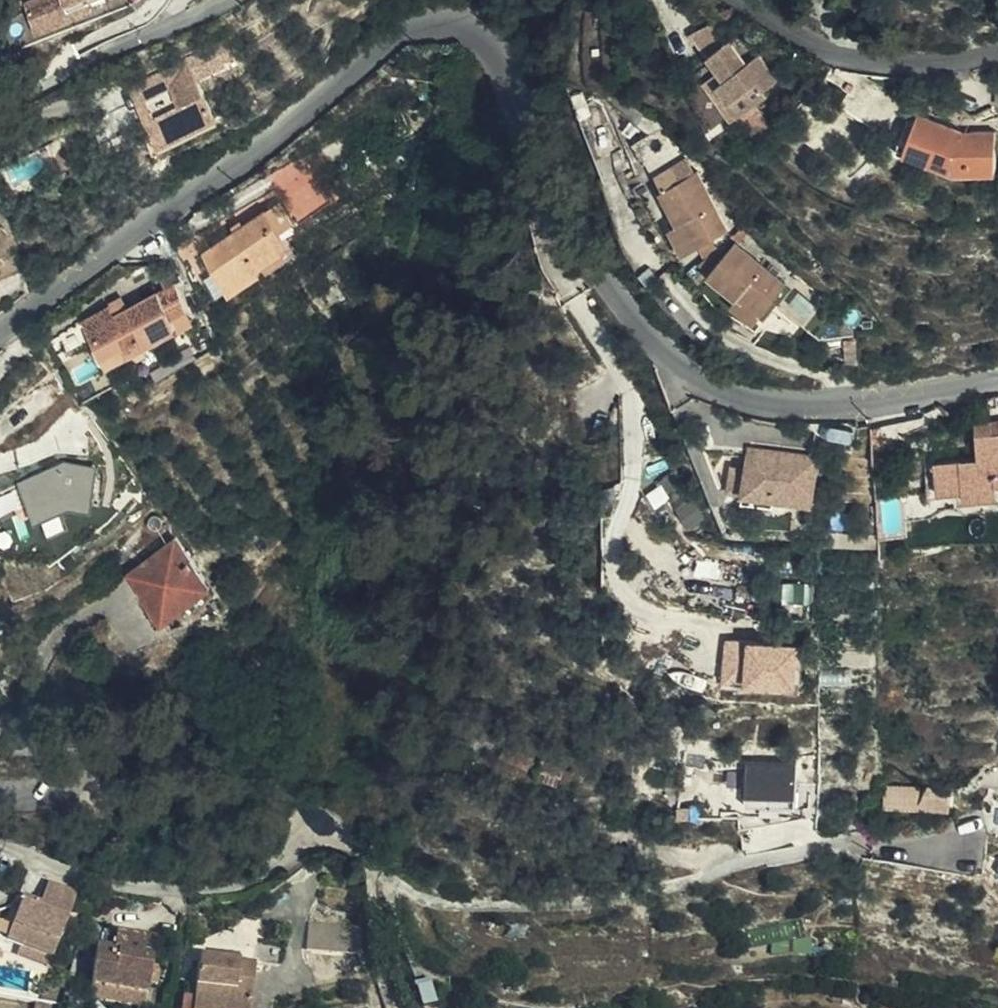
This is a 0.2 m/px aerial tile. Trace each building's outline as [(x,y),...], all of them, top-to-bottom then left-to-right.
[(75,15),(72,7),(90,0),(39,0),(28,4),(39,32),(76,17),(75,15)] [(75,15),(95,7),(92,0),(90,0),(72,7),(75,15)] [(707,55),(715,64),(712,67),(737,97),(750,84),(766,70),(762,64),(769,56),(745,29),(733,39),(699,0),(691,0),(673,16),(707,55)] [(126,87),(136,105),(150,98),(168,86),(178,102),(158,114),(145,120),(160,147),(220,115),(199,78),(226,64),(225,63),(236,56),(225,34),(126,87)] [(715,64),(707,55),(698,63),(732,101),(737,97),(712,67),(715,64)] [(778,82),(766,70),(750,84),(762,96),(778,82)] [(885,123),(942,152),(991,152),(989,107),(957,108),(912,87),(906,101),(897,97),(885,123)] [(150,98),(136,105),(145,120),(158,114),(150,98)] [(663,188),(682,220),(692,214),(705,236),(734,220),(701,165),(663,188)] [(210,275),(280,235),(263,204),(193,243),(210,275)] [(692,214),(682,220),(676,223),(689,246),(705,236),(692,214)] [(711,267),(739,292),(744,287),(769,308),(792,281),(740,235),(711,267)] [(101,296),(74,311),(86,331),(92,343),(116,330),(120,339),(167,312),(164,306),(181,298),(165,270),(105,304),(101,296)] [(744,287),(739,292),(735,297),(761,318),(769,308),(744,287)] [(74,311),(54,323),(65,343),(86,331),(74,311)] [(982,438),(921,447),(924,471),(952,468),(954,478),(987,473),(986,460),(997,459),(997,412),(997,411),(980,415),(982,438)] [(752,449),(750,476),(749,490),(781,494),(781,498),(817,502),(820,456),(752,449)] [(98,510),(98,466),(27,466),(27,510),(98,510)] [(749,490),(750,476),(736,473),(734,494),(749,495),(749,490)] [(193,573),(196,596),(208,587),(207,576),(203,564),(181,533),(177,536),(193,573)] [(135,566),(171,616),(196,596),(193,573),(177,536),(135,566)] [(207,576),(208,587),(217,581),(203,564),(207,576)] [(804,682),(804,638),(749,638),(749,682),(804,682)] [(794,760),(749,759),(748,790),(793,792),(794,760)] [(954,784),(887,782),(886,804),(953,806),(954,784)] [(41,957),(67,897),(38,883),(29,903),(15,896),(0,935),(0,938),(10,942),(41,957)] [(361,955),(365,926),(312,917),(308,946),(361,955)] [(101,939),(94,986),(129,991),(129,998),(148,1000),(151,986),(154,964),(157,933),(119,927),(117,942),(101,939)] [(35,972),(41,957),(10,942),(4,957),(35,972)] [(212,959),(238,962),(239,952),(213,949),(212,959)] [(238,962),(212,959),(199,958),(195,997),(183,996),(182,1007),(250,1007),(255,964),(238,962)] [(94,986),(92,1000),(140,1007),(147,1007),(148,1000),(129,998),(129,991),(94,986)]
